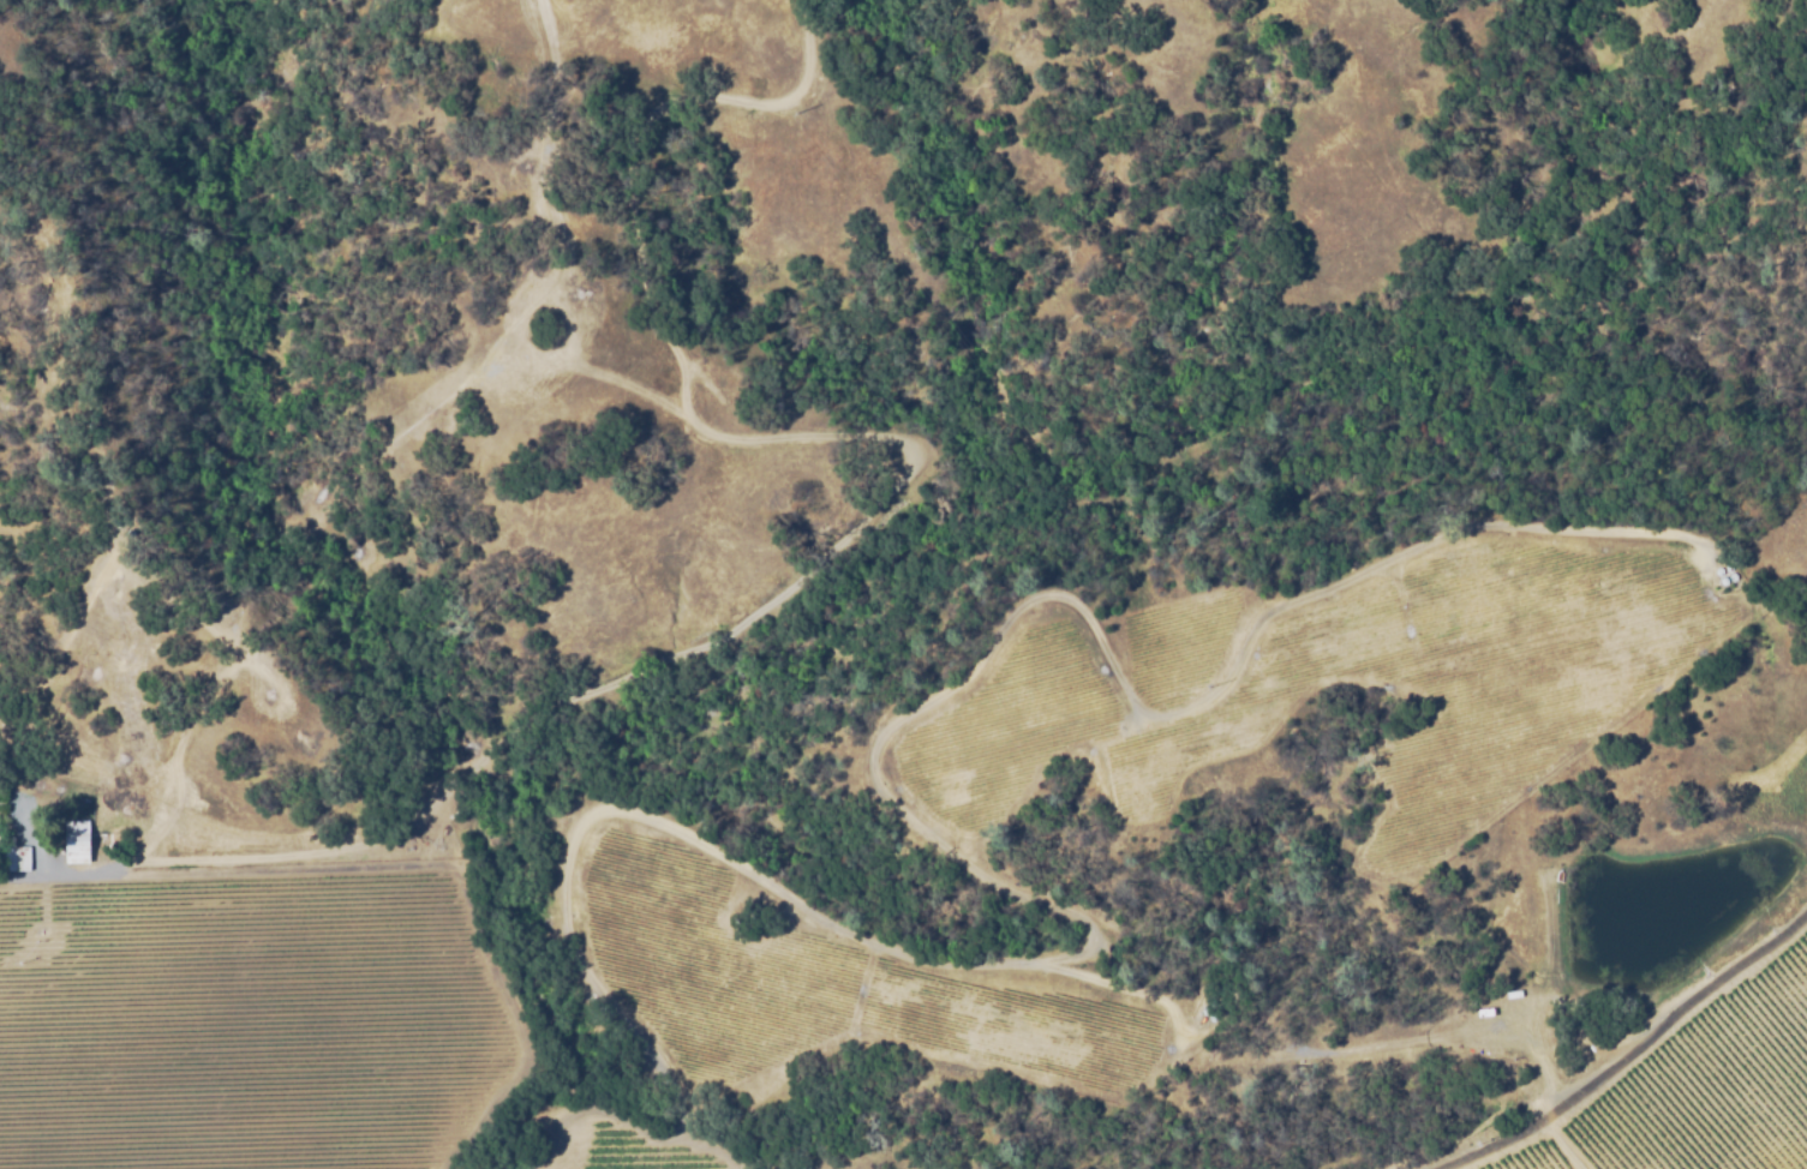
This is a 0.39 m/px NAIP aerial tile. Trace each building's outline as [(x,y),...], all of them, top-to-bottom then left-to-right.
[(65,867),(64,823),(88,823),(89,865),(65,867)] [(30,875),(0,874),(0,849),(31,850),(30,875)]
